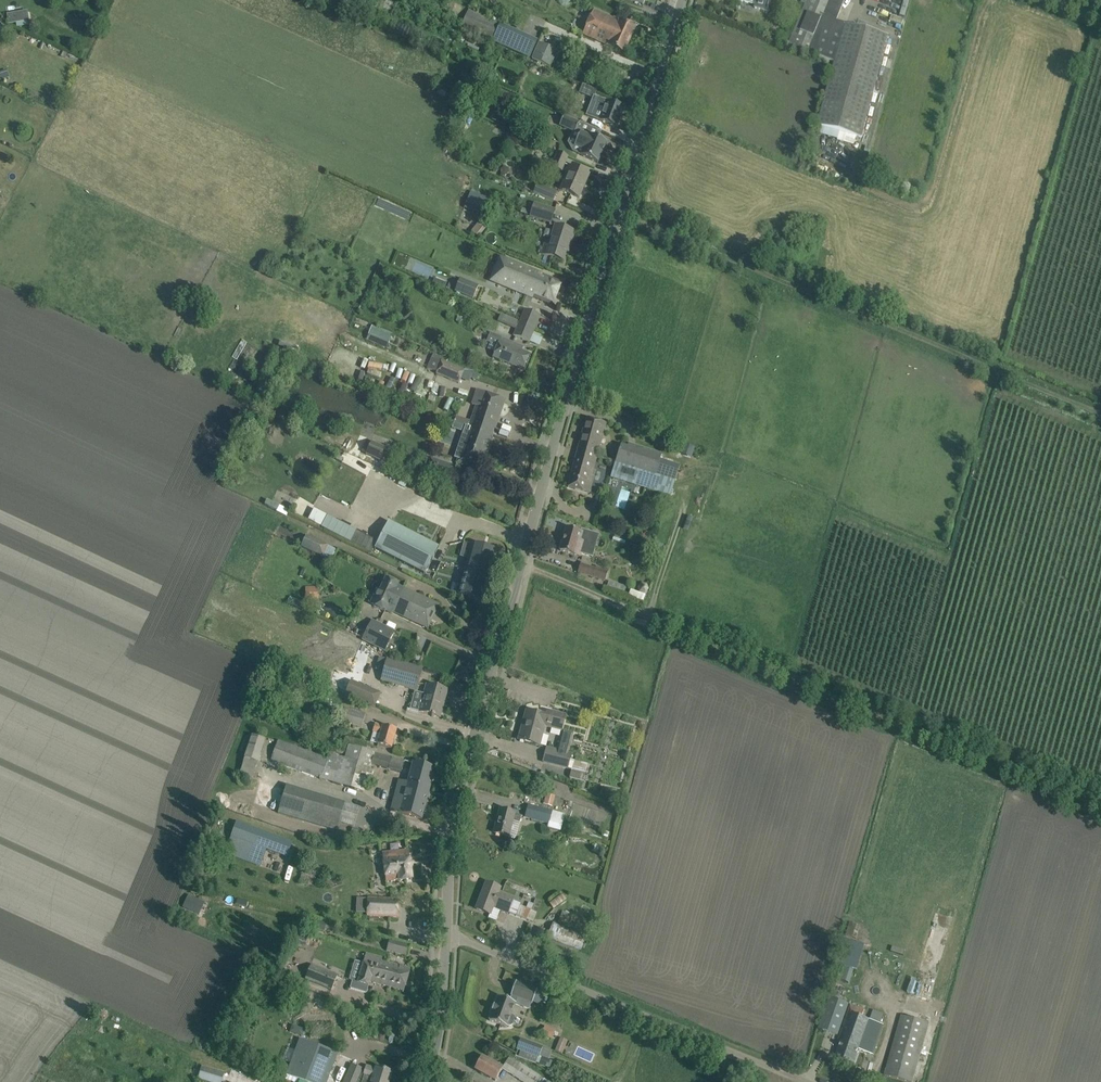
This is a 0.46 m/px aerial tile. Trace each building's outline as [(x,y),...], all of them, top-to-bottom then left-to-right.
[(755,5),(755,7),(766,11),(769,0),(739,0),(755,5)] [(801,3),(805,4),(792,37),(789,43),(834,62),(817,125),(862,138),(890,36),(846,24),(835,21),(843,0),(802,0),(801,3)] [(469,10),(461,28),(529,58),(536,43),(528,39),(530,37),(500,24),(469,10)] [(634,29),(620,23),(619,23),(593,11),(582,34),(609,46),(623,53),(634,29)] [(22,23),(16,24),(17,29),(27,27),(26,22),(29,22),(27,12),(20,13),(22,23)] [(551,67),(558,51),(539,43),(532,59),(551,67)] [(595,96),(597,87),(581,84),(579,93),(595,96)] [(599,121),(617,127),(624,108),(594,97),(587,115),(599,120),(599,121)] [(584,113),(571,108),(567,116),(580,122),(584,113)] [(496,109),(491,119),(503,124),(508,115),(496,109)] [(565,116),(564,120),(560,128),(572,133),(574,134),(579,122),(565,116)] [(572,133),(567,143),(572,151),(581,155),(597,163),(606,143),(590,135),(589,136),(580,132),(579,136),(574,134),(572,133)] [(863,173),(869,153),(863,151),(857,171),(863,173)] [(561,171),(567,157),(557,153),(551,167),(561,171)] [(589,174),(579,170),(568,166),(565,173),(569,174),(562,191),(579,198),(589,174)] [(509,174),(509,169),(504,167),(501,169),(501,174),(506,176),(509,174)] [(557,193),(537,184),(534,192),(553,201),(557,193)] [(484,216),(491,200),(471,192),(464,208),(484,216)] [(555,211),(534,204),(530,216),(551,223),(555,211)] [(479,238),(487,227),(481,222),(480,221),(479,222),(471,232),(479,238)] [(574,232),(561,228),(555,226),(550,243),(545,242),(542,254),(563,260),(569,241),(571,241),(574,232)] [(508,261),(499,284),(552,306),(561,283),(508,261)] [(460,279),(455,291),(473,299),(478,286),(460,279)] [(519,322),(534,329),(540,316),(524,309),(519,322)] [(529,342),(534,330),(534,329),(519,322),(501,314),(498,321),(516,328),(513,336),(529,342)] [(370,331),(367,340),(387,348),(393,335),(382,331),(372,327),(370,331)] [(523,347),(513,343),(501,338),(489,333),(486,342),(497,346),(492,357),(523,370),(530,354),(522,351),(523,347)] [(431,359),(427,369),(432,371),(436,361),(433,359),(431,359)] [(442,361),(436,374),(459,383),(464,370),(442,361)] [(448,389),(447,394),(465,398),(466,393),(448,389)] [(469,427),(493,435),(492,434),(494,427),(496,427),(505,400),(477,391),(472,405),(476,406),(469,427)] [(605,423),(597,421),(587,418),(578,451),(596,456),(605,423)] [(483,465),(493,435),(469,427),(457,463),(466,466),(476,470),(479,463),(483,465)] [(367,443),(362,452),(381,461),(385,452),(367,443)] [(684,443),(680,452),(691,456),(694,447),(684,443)] [(628,448),(621,446),(616,463),(675,481),(680,465),(660,459),(661,456),(629,445),(628,448)] [(588,484),(596,456),(578,451),(568,487),(588,493),(591,485),(588,484)] [(448,480),(452,465),(430,458),(429,459),(427,458),(423,470),(425,471),(425,472),(448,480)] [(342,463),(336,474),(344,478),(351,481),(354,475),(363,479),(365,475),(342,463)] [(675,481),(616,463),(611,478),(670,497),(675,481)] [(405,489),(408,482),(402,479),(398,486),(405,489)] [(279,506),(267,500),(264,505),(277,511),(279,506)] [(327,515),(321,527),(370,553),(376,541),(327,515)] [(438,547),(389,521),(374,548),(424,574),(438,547)] [(566,529),(560,551),(580,557),(581,554),(588,556),(591,547),(595,548),(599,535),(581,530),(580,533),(566,529)] [(306,536),(301,547),(317,554),(322,543),(306,536)] [(472,544),(464,572),(488,579),(496,551),(472,544)] [(608,572),(580,564),(577,573),(605,581),(608,572)] [(458,595),(471,598),(481,601),(488,579),(464,572),(458,595)] [(385,608),(392,612),(403,589),(387,581),(388,579),(385,578),(372,606),(384,611),(385,608)] [(305,598),(318,598),(318,587),(305,587),(305,598)] [(438,605),(429,600),(403,589),(392,612),(427,628),(438,605)] [(628,596),(643,600),(645,595),(630,590),(628,596)] [(304,604),(294,599),(290,597),(288,602),(291,604),(301,609),(304,604)] [(385,651),(394,632),(372,621),(363,639),(385,651)] [(382,669),(385,659),(379,657),(376,667),(382,669)] [(416,690),(422,669),(387,659),(381,680),(416,690)] [(351,680),(345,695),(365,703),(371,689),(351,680)] [(445,690),(435,687),(427,685),(424,694),(427,695),(422,713),(439,718),(442,706),(440,706),(442,699),(443,699),(445,690)] [(361,728),(365,714),(344,708),(340,722),(361,728)] [(565,716),(558,714),(548,711),(546,717),(527,711),(525,721),(527,721),(525,729),(522,728),(518,740),(536,745),(542,725),(561,730),(565,716)] [(396,730),(386,727),(383,726),(375,724),(373,732),(380,734),(377,745),(391,749),(396,730)] [(573,753),(569,752),(573,733),(562,730),(556,750),(547,747),(543,762),(572,770),(570,777),(582,781),(587,764),(571,760),(573,753)] [(251,780),(264,739),(251,735),(238,776),(251,780)] [(401,773),(404,761),(392,758),(391,758),(348,746),(345,759),(328,754),(327,759),(278,741),(271,760),(319,778),(319,779),(363,792),(371,764),(401,773)] [(399,814),(411,817),(421,820),(435,769),(413,763),(408,783),(399,780),(391,811),(399,813),(399,814)] [(359,807),(286,785),(277,814),(336,831),(339,822),(354,827),(359,807)] [(555,797),(546,794),(544,804),(552,807),(555,797)] [(553,812),(553,811),(529,805),(526,818),(547,823),(546,827),(560,831),(564,815),(553,812)] [(514,814),(511,813),(500,810),(494,833),(505,836),(508,837),(512,821),(519,823),(521,816),(514,814)] [(287,858),(292,843),(237,822),(225,853),(260,867),(266,850),(287,858)] [(399,881),(412,879),(408,851),(382,853),(386,881),(399,880),(399,881)] [(302,872),(300,883),(308,885),(310,874),(302,872)] [(521,904),(513,901),(514,898),(498,892),(500,889),(486,883),(476,909),(490,915),(492,908),(508,913),(527,920),(533,922),(536,912),(531,910),(520,905),(521,904)] [(188,894),(182,907),(198,914),(200,911),(193,908),(194,907),(197,899),(188,894)] [(367,916),(397,917),(398,900),(368,898),(367,916)] [(593,922),(565,911),(560,923),(571,927),(578,929),(578,930),(589,935),(593,922)] [(317,920),(315,928),(325,931),(327,922),(317,920)] [(548,937),(581,950),(587,935),(554,922),(548,937)] [(849,937),(857,939),(860,926),(852,924),(849,923),(846,936),(849,937)] [(534,941),(540,944),(545,931),(539,928),(534,941)] [(294,931),(292,939),(306,943),(309,935),(294,931)] [(390,940),(387,951),(408,956),(410,946),(390,940)] [(352,981),(350,988),(355,990),(366,993),(368,986),(370,982),(387,986),(393,964),(381,961),(382,958),(366,954),(357,983),(352,981)] [(393,964),(387,986),(404,991),(410,968),(393,964)] [(331,990),(337,976),(311,965),(305,979),(331,990)] [(850,983),(854,970),(843,966),(839,980),(850,983)] [(489,1021),(499,1024),(507,1027),(508,1026),(510,1027),(513,1025),(515,1019),(514,1016),(512,1015),(516,1005),(515,1004),(517,998),(532,1004),(537,990),(516,982),(511,995),(513,996),(511,1002),(498,997),(494,1006),(493,1006),(492,1011),(493,1011),(489,1021)] [(838,1035),(847,1009),(849,1004),(830,997),(828,1003),(818,1028),(838,1035)] [(841,1042),(835,1058),(854,1065),(859,1050),(873,1055),(884,1025),(880,1024),(870,1020),(862,1018),(866,1005),(853,1001),(851,1005),(850,1005),(847,1012),(841,1031),(838,1041),(841,1042)] [(915,1073),(929,1023),(902,1015),(885,1075),(908,1081),(912,1081),(915,1073)] [(545,1026),(542,1035),(552,1039),(556,1030),(545,1026)] [(559,1037),(556,1051),(563,1053),(567,1039),(559,1037)] [(337,1053),(300,1039),(286,1075),(305,1081),(327,1081),(337,1053)] [(522,1058),(536,1063),(542,1047),(521,1040),(518,1050),(524,1052),(522,1058)] [(474,1069),(484,1075),(495,1081),(502,1068),(482,1056),(474,1069)] [(502,1069),(523,1081),(538,1081),(541,1077),(510,1058),(502,1069)] [(391,1073),(381,1070),(376,1069),(376,1070),(367,1067),(365,1070),(365,1072),(362,1071),(363,1070),(351,1065),(344,1081),(388,1081),(391,1073)] [(206,1081),(222,1081),(225,1073),(202,1066),(198,1080),(206,1081)]
